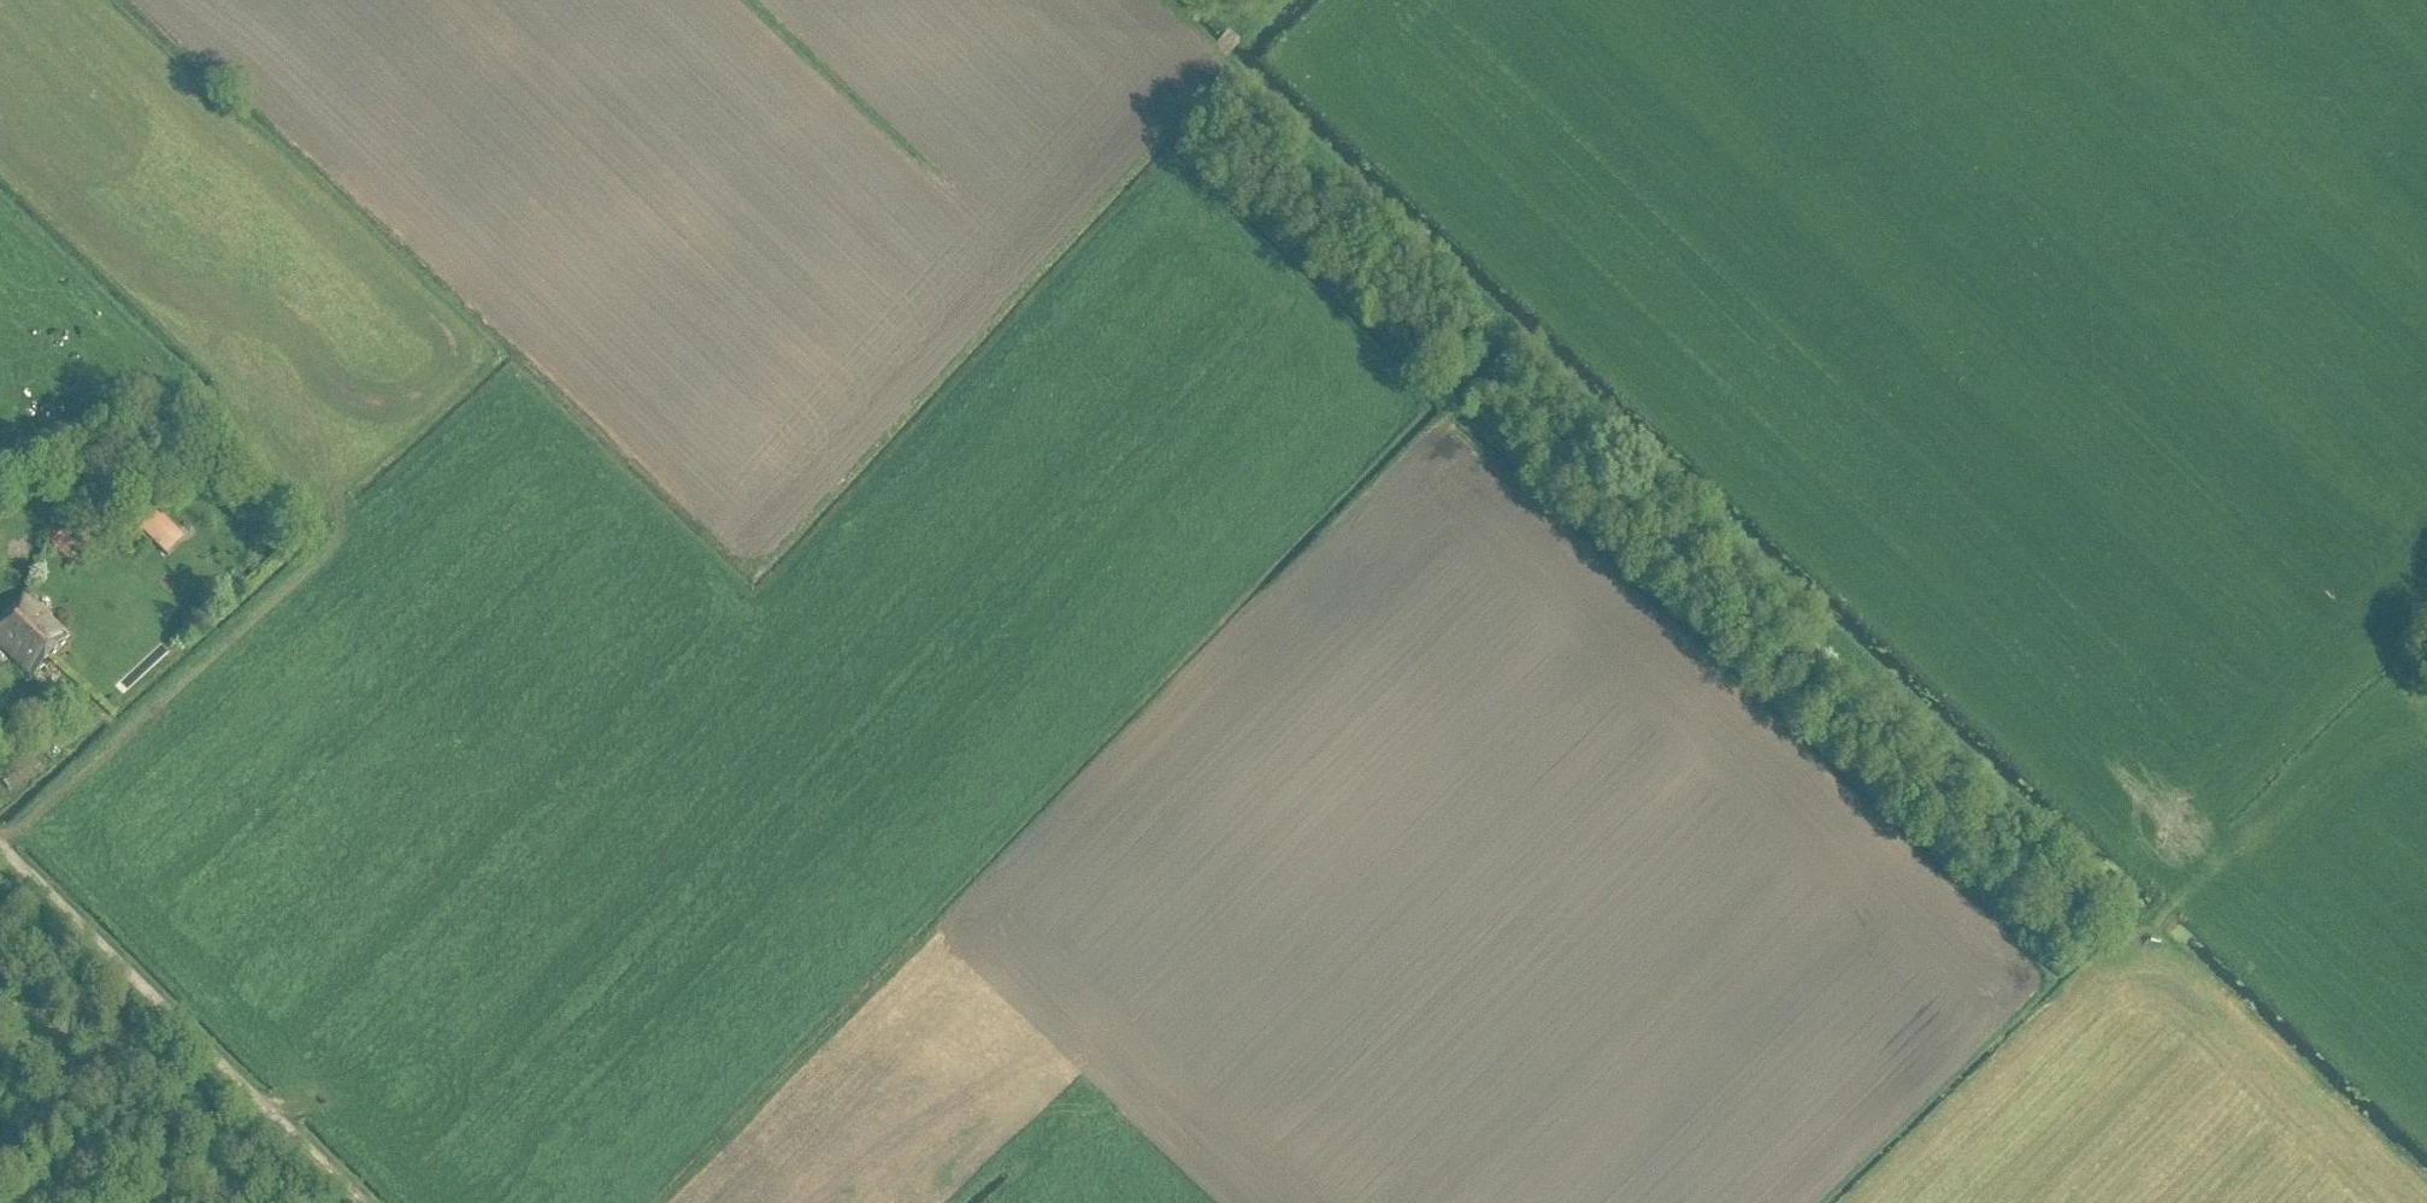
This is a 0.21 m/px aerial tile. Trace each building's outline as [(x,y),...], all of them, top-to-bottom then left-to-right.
[(168,557),(186,538),(158,510),(140,529),(168,557)] [(103,533),(83,513),(50,546),(64,560),(75,549),(81,555),(103,533)] [(5,617),(51,659),(69,639),(24,597),(5,617)] [(51,659),(5,617),(0,623),(0,650),(32,680),(51,659)]
